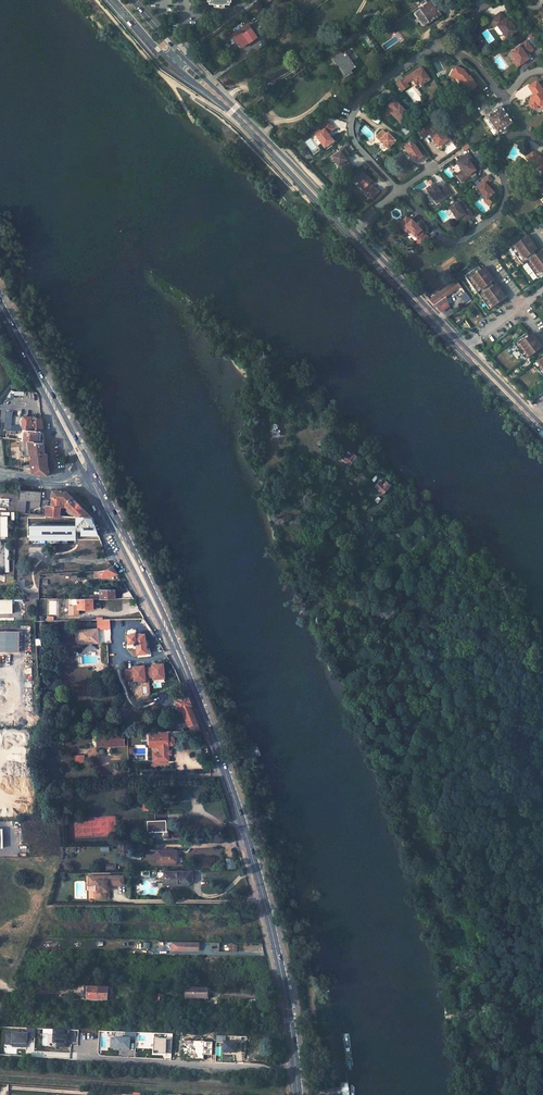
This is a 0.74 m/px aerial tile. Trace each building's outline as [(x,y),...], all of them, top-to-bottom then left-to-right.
[(429,0),(424,0),(425,2),(426,4),(419,9),(419,10),(414,14),(414,15),(415,16),(414,16),(417,19),(416,20),(418,23),(419,23),(422,27),(423,26),(424,28),(429,23),(430,23),(441,14),(429,0)] [(496,26),(506,39),(516,32),(513,28),(514,27),(510,22),(510,23),(506,19),(505,20),(500,13),(488,21),(493,28),(496,26)] [(468,30),(472,27),(473,28),(476,25),(473,21),(466,27),(468,30)] [(258,37),(249,24),(245,28),(244,26),(232,35),(240,46),(241,45),(242,46),(251,40),(252,41),(258,37)] [(355,40),(352,35),(343,42),(346,47),(355,40)] [(366,35),(360,39),(367,48),(373,44),(366,35)] [(523,43),(507,55),(512,62),(513,61),(518,67),(526,61),(523,57),(530,52),(523,43)] [(355,68),(344,53),(342,55),(341,53),(335,57),(336,59),(332,61),(336,67),(337,66),(345,78),(352,73),(351,71),(355,68)] [(463,81),(470,91),(478,85),(471,75),(469,77),(467,74),(468,73),(465,69),(457,65),(455,70),(457,71),(455,76),(458,77),(462,82),(463,81)] [(414,78),(417,82),(418,81),(421,85),(429,79),(421,67),(397,84),(402,91),(409,86),(407,83),(414,78)] [(542,91),(536,82),(534,82),(528,86),(532,93),(531,94),(534,97),(531,98),(532,100),(529,101),(528,105),(530,107),(534,108),(536,107),(536,105),(540,106),(542,104),(542,90),(542,91)] [(410,116),(394,99),(387,106),(388,106),(383,111),(387,117),(391,113),(402,124),(410,116)] [(512,123),(501,106),(485,117),(497,134),(512,123)] [(429,133),(432,137),(431,138),(434,143),(435,142),(438,146),(448,139),(445,135),(446,134),(443,130),(442,130),(439,126),(438,127),(434,121),(419,131),(423,137),(429,133)] [(327,123),(319,129),(321,131),(316,135),(321,143),(323,142),(325,146),(333,141),(328,133),(332,130),(327,123)] [(376,136),(388,148),(396,140),(388,131),(387,132),(383,128),(376,136)] [(407,152),(410,156),(414,161),(422,156),(412,141),(404,147),(408,152),(407,152)] [(448,153),(456,149),(453,143),(445,147),(448,153)] [(345,169),(350,165),(351,165),(344,156),(348,154),(344,147),(339,150),(340,151),(332,156),(339,165),(340,165),(341,164),(345,169)] [(542,172),(542,158),(539,155),(538,155),(532,150),(526,158),(542,172)] [(461,182),(474,172),(475,168),(471,162),(473,161),(468,153),(458,160),(461,165),(460,167),(462,170),(455,174),(461,182)] [(360,175),(356,179),(368,192),(367,192),(372,197),(379,191),(375,187),(373,187),(369,183),(372,181),(365,173),(361,176),(360,175)] [(475,187),(486,199),(489,198),(495,192),(488,184),(493,179),(488,174),(475,187)] [(425,188),(436,204),(452,194),(445,184),(439,188),(435,181),(425,188)] [(468,208),(466,209),(465,207),(467,206),(463,200),(460,200),(449,207),(457,220),(461,217),(465,223),(474,216),(468,208)] [(423,231),(413,220),(411,222),(407,218),(400,225),(408,233),(411,231),(416,237),(419,234),(421,237),(424,234),(422,231),(423,231)] [(425,233),(424,234),(421,237),(419,239),(416,242),(419,244),(427,236),(425,233)] [(430,238),(427,236),(419,244),(421,247),(430,238)] [(538,249),(528,236),(513,246),(523,260),(538,249)] [(529,261),(538,274),(542,271),(542,251),(529,261)] [(526,262),(522,266),(529,274),(533,271),(526,262)] [(495,281),(485,268),(470,278),(480,291),(495,281)] [(460,286),(456,281),(427,301),(439,314),(449,306),(446,297),(460,286)] [(507,297),(497,284),(483,295),(492,308),(507,297)] [(463,287),(457,289),(465,304),(470,301),(463,287)] [(443,311),(446,316),(453,312),(450,307),(443,311)] [(542,347),(533,334),(519,344),(528,357),(542,347)] [(9,429),(11,412),(5,411),(3,428),(7,429),(9,429)] [(40,417),(23,415),(22,426),(24,426),(23,431),(24,431),(39,432),(42,433),(40,417)] [(279,427),(278,422),(276,423),(274,424),(272,423),(269,431),(270,431),(272,432),(273,436),(276,437),(280,436),(279,432),(280,432),(279,430),(278,430),(278,428),(279,427)] [(24,431),(24,439),(43,441),(42,437),(39,437),(39,432),(24,431)] [(334,448),(328,437),(322,440),(328,451),(334,448)] [(24,450),(22,439),(19,439),(20,456),(30,456),(29,451),(24,450)] [(22,439),(24,450),(29,451),(30,456),(30,462),(46,464),(46,456),(46,451),(44,451),(43,441),(24,439),(22,439)] [(358,456),(352,452),(350,455),(346,452),(341,459),(346,464),(347,463),(350,466),(354,461),(358,456)] [(30,462),(31,472),(47,474),(46,467),(46,464),(30,462)] [(388,483),(386,481),(383,484),(380,481),(375,487),(384,495),(392,486),(388,483)] [(25,499),(39,500),(40,491),(19,489),(18,499),(25,500),(25,499)] [(92,518),(66,491),(62,490),(55,489),(52,489),(50,506),(44,505),(43,540),(57,541),(59,520),(63,520),(63,523),(94,525),(92,518)] [(385,528),(389,532),(395,527),(392,523),(385,528)] [(413,541),(417,544),(410,551),(414,555),(428,540),(421,533),(413,541)] [(94,571),(95,578),(101,577),(101,579),(117,574),(111,566),(102,570),(94,571)] [(389,585),(385,588),(389,594),(393,590),(389,585)] [(115,599),(115,589),(99,589),(99,594),(89,594),(89,599),(92,599),(115,599)] [(121,593),(122,599),(132,598),(128,590),(121,593)] [(14,613),(14,599),(0,599),(0,613),(14,613)] [(92,610),(92,599),(89,599),(68,599),(68,615),(78,615),(77,610),(92,610)] [(388,603),(377,612),(382,618),(385,616),(387,619),(395,613),(388,603)] [(98,643),(97,629),(77,631),(75,634),(76,642),(78,644),(98,643)] [(144,634),(126,635),(128,644),(134,644),(134,645),(134,646),(133,646),(133,647),(133,648),(134,649),(135,649),(136,649),(136,648),(136,647),(137,650),(134,651),(135,654),(136,653),(136,655),(148,653),(144,634)] [(524,651),(515,636),(509,640),(517,655),(524,651)] [(532,663),(526,666),(538,689),(542,686),(542,683),(532,663)] [(185,696),(175,701),(178,709),(180,708),(188,725),(195,721),(185,696)] [(159,761),(168,760),(168,755),(169,755),(169,751),(167,751),(167,745),(172,745),(173,743),(173,739),(172,737),(167,737),(167,732),(148,732),(149,747),(155,746),(155,745),(158,745),(158,746),(159,753),(159,761)] [(97,747),(123,746),(123,735),(96,736),(97,747)] [(216,778),(213,770),(207,772),(209,778),(215,778),(216,778)] [(171,820),(150,821),(150,831),(162,831),(162,840),(170,840),(170,837),(171,837),(171,820)] [(159,849),(159,860),(164,860),(164,863),(173,863),(173,860),(177,860),(177,852),(173,852),(173,848),(171,849),(171,847),(168,847),(168,849),(159,849)] [(165,882),(192,882),(192,870),(181,870),(181,871),(174,871),(174,870),(165,870),(165,882)] [(108,884),(108,881),(110,881),(110,884),(124,884),(124,875),(110,875),(110,876),(105,876),(105,875),(88,875),(89,884),(95,884),(97,884),(97,891),(97,898),(106,898),(106,891),(106,890),(108,890),(108,884)] [(235,951),(235,944),(218,943),(218,951),(235,951)] [(193,987),(184,986),(184,998),(207,998),(207,989),(193,988),(193,987)] [(95,988),(85,987),(85,999),(95,1000),(95,988)] [(479,1005),(481,1016),(496,1013),(494,1003),(479,1005)] [(491,1031),(483,1033),(485,1047),(493,1046),(493,1045),(502,1044),(500,1029),(490,1029),(491,1031)] [(202,1041),(190,1041),(190,1053),(194,1054),(194,1058),(201,1058),(202,1041)] [(537,1085),(535,1078),(527,1080),(529,1088),(537,1085)]
